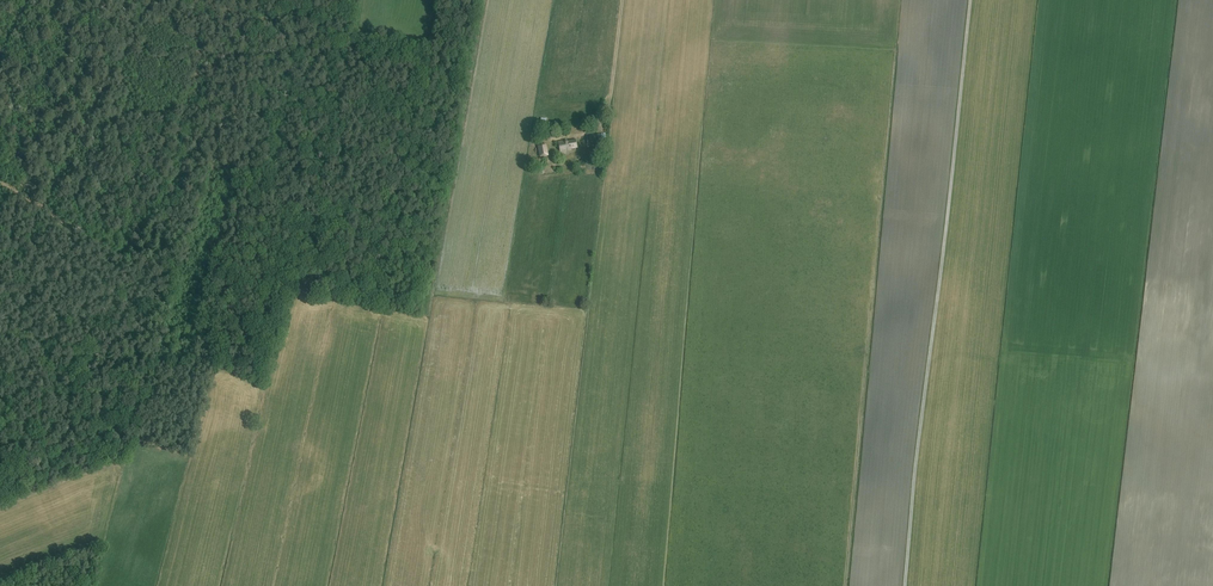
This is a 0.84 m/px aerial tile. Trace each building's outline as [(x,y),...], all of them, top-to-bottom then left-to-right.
[(568,142),(568,140),(559,142),(560,152),(572,150),(571,149),(577,148),(576,141),(568,142)] [(540,156),(548,155),(546,144),(538,146),(540,156)]
